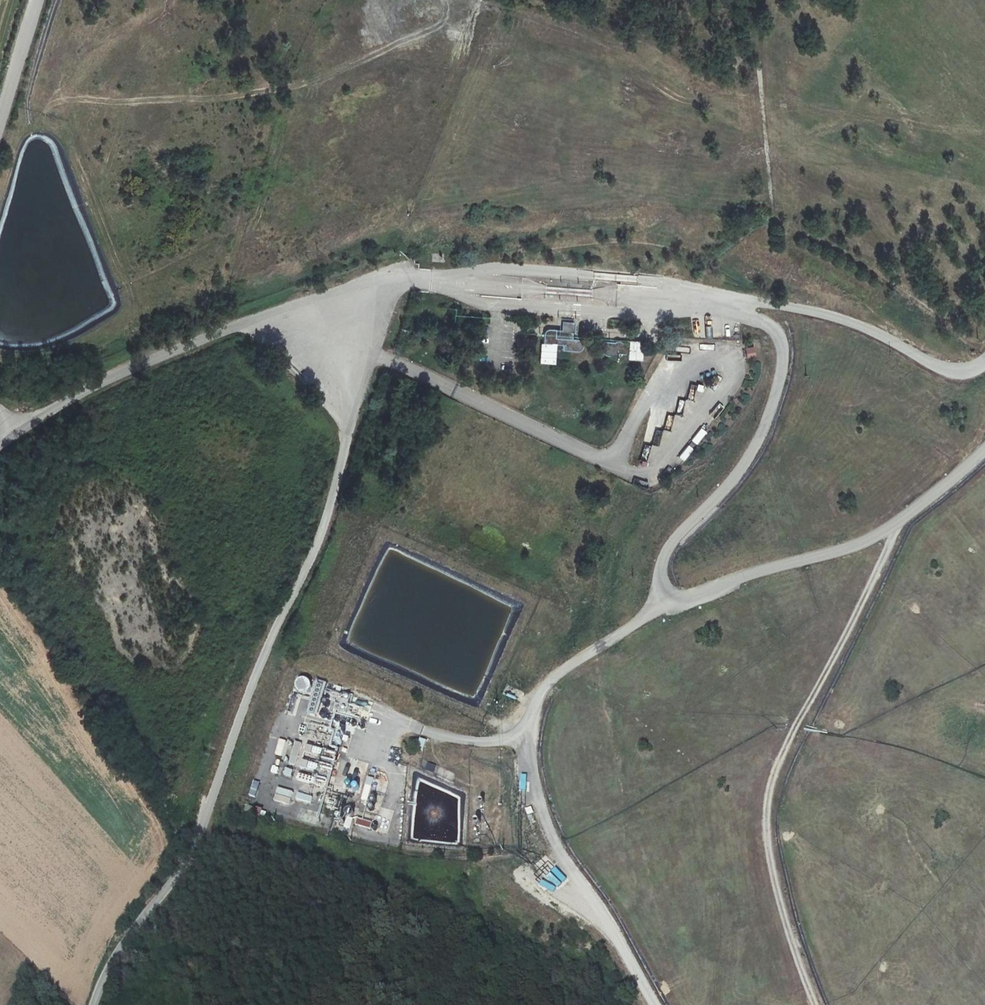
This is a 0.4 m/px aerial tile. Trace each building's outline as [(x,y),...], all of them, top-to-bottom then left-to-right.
[(622,357),(623,341),(606,341),(606,357),(622,357)] [(628,342),(629,361),(643,361),(642,341),(628,342)] [(754,346),(744,348),(747,358),(756,356),(754,346)] [(637,412),(642,401),(637,399),(632,409),(637,412)] [(683,413),(685,401),(679,399),(676,411),(683,413)] [(708,420),(714,424),(722,412),(716,408),(708,420)] [(701,429),(691,440),(696,445),(706,433),(701,429)] [(350,716),(354,695),(327,690),(328,684),(302,679),(294,721),(306,723),(306,724),(334,729),(337,714),(350,716)] [(341,793),(356,744),(287,720),(270,768),(341,793)] [(427,762),(426,769),(434,772),(436,764),(427,762)] [(258,799),(261,784),(255,783),(252,798),(258,799)] [(276,804),(293,805),(294,791),(277,790),(276,804)] [(299,795),(297,802),(313,805),(314,798),(299,795)] [(247,809),(246,815),(267,819),(268,813),(247,809)] [(360,820),(358,826),(372,830),(374,824),(360,820)] [(557,887),(567,877),(555,866),(545,876),(557,887)]
